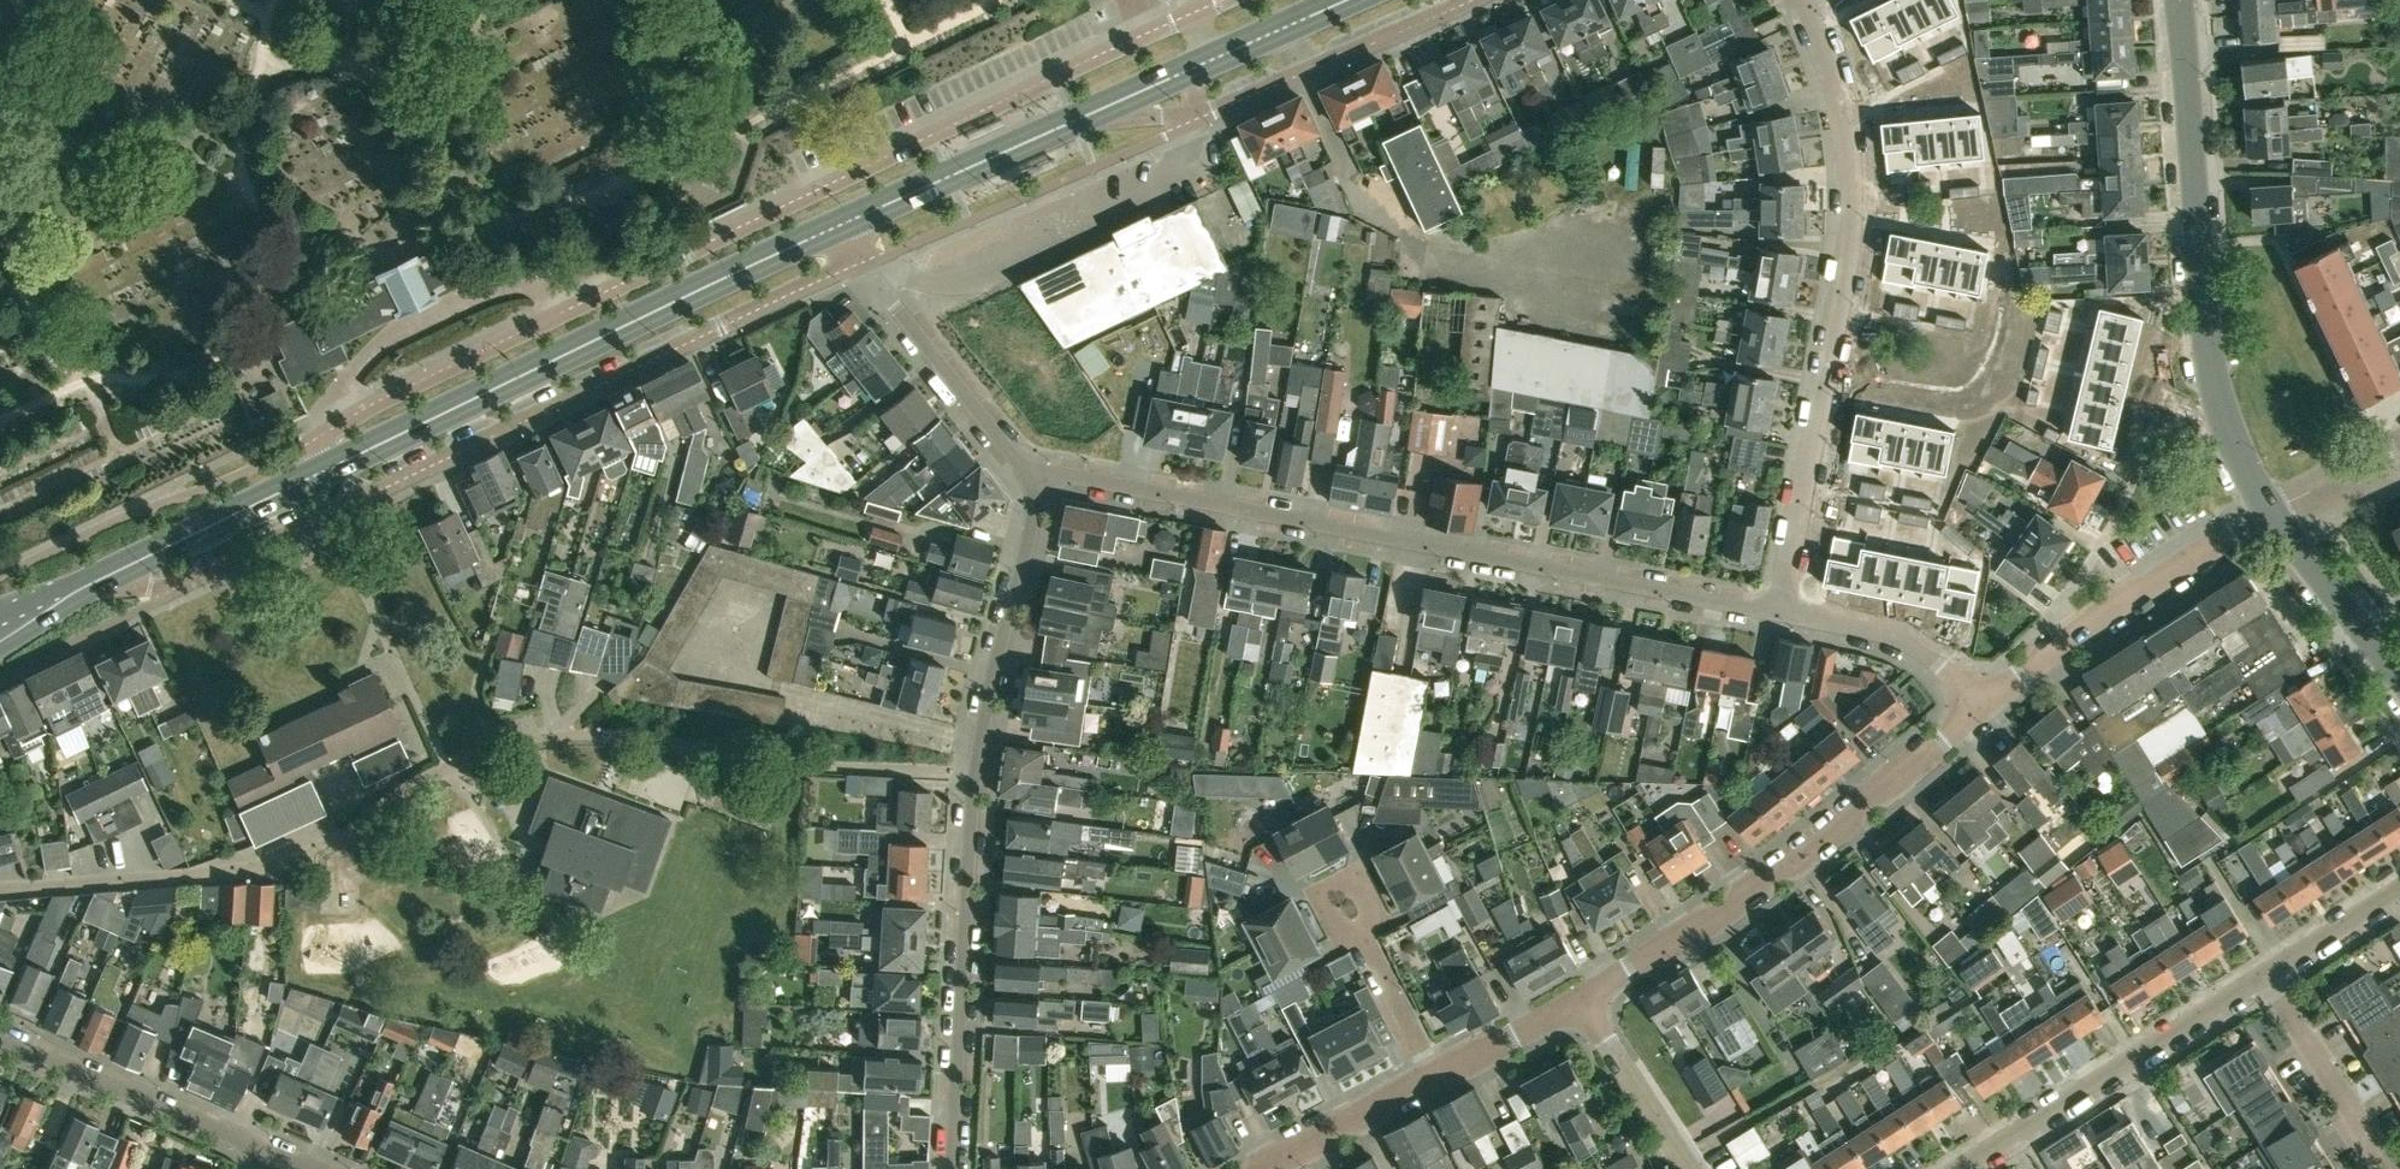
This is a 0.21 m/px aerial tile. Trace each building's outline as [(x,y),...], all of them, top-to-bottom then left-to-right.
[(1598,57),(1571,0),(1565,0),(1559,3),(1557,0),(1556,0),(1546,5),(1547,8),(1545,9),(1561,43),(1574,37),(1586,63),(1598,57)] [(1603,8),(1599,0),(1571,0),(1598,57),(1609,52),(1597,26),(1609,20),(1603,8)] [(1659,28),(1646,0),(1615,0),(1622,14),(1635,8),(1647,34),(1659,28)] [(1659,28),(1669,23),(1658,0),(1646,0),(1659,28)] [(1728,18),(1743,48),(1761,39),(1754,26),(1748,29),(1734,0),(1720,0),(1728,18)] [(1881,4),(1902,47),(1903,47),(1901,42),(1919,33),(1903,0),(1889,0),(1881,4)] [(1919,33),(1939,23),(1927,0),(1903,0),(1919,33)] [(1939,23),(1958,14),(1958,15),(1960,14),(1953,0),(1927,0),(1939,23)] [(1965,1),(1970,28),(1991,27),(1989,0),(1973,0),(1965,1)] [(2044,6),(2091,3),(2092,20),(2130,18),(2130,13),(2133,12),(2132,0),(2044,0),(2044,6)] [(2241,15),(2336,7),(2345,7),(2380,4),(2378,0),(2240,0),(2241,15)] [(1853,16),(1852,17),(1874,62),(1876,62),(1875,61),(1902,47),(1881,4),(1854,17),(1853,16)] [(2336,7),(2241,15),(2243,40),(2267,39),(2279,38),(2278,24),(2337,20),(2336,7)] [(1549,49),(1543,37),(1533,15),(1530,16),(1529,13),(1518,19),(1519,22),(1509,27),(1537,86),(1543,99),(1554,93),(1536,55),(1549,49)] [(1712,63),(1743,48),(1728,18),(1698,33),(1702,41),(1712,63)] [(2092,20),(2094,38),(2056,41),(2057,51),(2071,50),(2132,46),(2131,38),(2135,37),(2134,22),(2130,23),(2130,18),(2092,20)] [(1526,92),(1537,86),(1509,27),(1498,32),(1497,28),(1486,34),(1487,37),(1485,38),(1501,72),(1514,66),(1526,92)] [(1682,77),(1712,63),(1702,41),(1672,56),(1674,60),(1682,77)] [(1494,91),(1482,66),(1472,44),(1470,46),(1468,42),(1457,48),(1458,51),(1448,56),(1476,116),(1487,110),(1481,97),(1494,91)] [(1988,42),(1976,43),(1977,55),(1989,54),(1988,42)] [(1964,43),(1951,49),(1955,58),(1968,52),(1964,43)] [(2133,55),(2132,46),(2071,50),(2072,62),(2083,61),(2084,76),(2134,73),(2134,70),(2137,70),(2137,63),(2136,55),(2133,55)] [(1739,73),(1713,83),(1717,93),(1779,70),(1776,62),(1779,60),(1775,48),(1772,49),(1771,47),(1735,60),(1739,73)] [(1951,49),(1938,55),(1942,64),(1955,58),(1951,49)] [(2342,52),(2323,53),(2324,68),(2343,67),(2342,52)] [(2248,97),(2289,92),(2288,76),(2314,73),(2311,53),(2244,61),(2248,97)] [(1985,96),(2015,94),(2014,79),(1991,81),(1989,55),(1976,56),(1985,96)] [(1476,116),(1448,56),(1438,61),(1436,57),(1426,63),(1425,63),(1427,66),(1424,67),(1429,77),(1429,78),(1440,100),(1440,101),(1453,95),(1466,121),(1475,139),(1485,134),(1476,116)] [(1662,87),(1682,77),(1674,60),(1653,70),(1662,87)] [(1919,60),(1908,65),(1914,78),(1916,77),(1925,73),(1919,60)] [(1370,67),(1353,75),(1370,111),(1388,102),(1396,118),(1411,110),(1405,100),(1403,101),(1384,62),(1371,68),(1370,67)] [(1908,65),(1897,70),(1903,83),(1914,78),(1908,65)] [(1650,87),(1641,68),(1619,79),(1628,97),(1650,87)] [(1731,99),(1737,112),(1788,93),(1787,91),(1790,89),(1786,77),(1782,78),(1779,70),(1717,93),(1720,103),(1731,99)] [(1337,84),(1324,90),(1349,144),(1361,138),(1352,119),(1370,111),(1353,75),(1336,83),(1337,84)] [(1415,106),(1428,99),(1420,82),(1418,78),(1405,84),(1415,106)] [(1709,85),(1696,89),(1700,99),(1713,95),(1709,85)] [(2015,94),(1985,96),(1989,117),(2018,115),(2016,94),(2015,94)] [(1590,108),(1595,119),(1622,107),(1616,95),(1590,108)] [(1286,105),(1273,111),(1304,176),(1315,171),(1300,140),(1319,131),(1303,97),(1299,99),(1297,96),(1285,102),(1286,105)] [(2100,119),(2070,122),(2070,132),(2074,131),(2077,131),(2138,127),(2137,119),(2141,119),(2140,104),(2136,104),(2136,101),(2099,104),(2100,119)] [(1667,136),(1698,127),(1690,103),(1659,114),(1667,136)] [(2249,128),(2249,131),(2316,126),(2315,114),(2286,116),(2285,104),(2247,106),(2248,110),(2244,110),(2245,126),(2249,128)] [(1248,123),(1244,125),(1261,159),(1280,149),(1295,180),(1304,176),(1273,111),(1261,117),(1259,114),(1247,120),(1248,123)] [(1979,113),(1958,115),(1962,158),(1983,156),(1983,157),(1985,157),(1980,112),(1979,112),(1979,113)] [(2329,117),(2329,118),(2330,125),(2351,123),(2351,122),(2350,116),(2344,112),(2343,112),(2335,112),(2335,113),(2329,117)] [(1568,113),(1553,120),(1554,122),(1561,136),(1576,129),(1568,113)] [(1757,134),(1729,138),(1731,149),(1797,139),(1796,130),(1799,129),(1797,116),(1794,117),(1793,114),(1755,120),(1757,134)] [(1958,115),(1936,118),(1940,160),(1962,158),(1958,115)] [(1001,116),(965,133),(967,138),(1004,122),(1001,116)] [(1917,119),(1914,120),(1919,168),(1921,168),(1920,162),(1940,160),(1936,118),(1932,118),(1917,119)] [(1884,122),(1883,122),(1888,172),(1889,172),(1889,171),(1919,168),(1914,120),(1885,123),(1884,122)] [(1454,188),(1449,178),(1422,121),(1385,139),(1393,156),(1382,161),(1389,176),(1400,170),(1428,228),(1465,211),(1454,188)] [(2372,121),(2351,122),(2351,135),(2373,135),(2372,121)] [(1493,153),(1500,166),(1530,151),(1523,136),(1518,126),(1505,132),(1506,135),(1489,143),(1493,153)] [(2323,126),(2316,126),(2249,131),(2249,134),(2246,136),(2247,152),(2251,152),(2251,156),(2289,153),(2288,141),(2324,138),(2323,126)] [(1674,158),(1700,154),(1706,153),(1698,127),(1667,136),(1674,158)] [(2138,127),(2077,131),(2078,143),(2101,142),(2102,157),(2103,156),(2103,159),(2140,156),(2139,151),(2143,151),(2142,136),(2138,136),(2138,127)] [(1530,151),(1548,143),(1541,128),(1523,136),(1530,151)] [(2070,132),(2051,133),(2052,145),(2075,144),(2074,131),(2070,132)] [(2386,135),(2386,150),(2399,150),(2399,136),(2386,135)] [(1797,139),(1731,149),(1732,160),(1761,155),(1763,169),(1801,163),(1801,160),(1804,160),(1802,147),(1799,147),(1797,139)] [(2386,150),(2387,164),(2399,164),(2399,150),(2386,150)] [(1478,176),(1500,166),(1493,153),(1472,163),(1478,176)] [(1683,183),(1695,182),(1704,182),(1700,154),(1674,158),(1683,183)] [(2006,194),(2052,191),(2142,185),(2141,176),(2145,176),(2144,161),(2140,161),(2140,156),(2103,159),(2104,177),(2081,179),(2076,175),(2005,180),(2006,194)] [(2318,175),(2332,175),(2333,162),(2295,158),(2294,173),(2318,175)] [(1018,175),(1021,181),(1058,165),(1055,159),(1018,175)] [(2387,164),(2387,179),(2394,179),(2399,179),(2399,164),(2387,164)] [(1449,178),(1454,188),(1470,180),(1465,170),(1449,178)] [(2318,175),(2294,173),(2292,173),(2292,185),(2253,187),(2256,220),(2309,217),(2307,194),(2363,190),(2362,177),(2332,175),(2318,175)] [(1236,199),(1254,190),(1248,177),(1241,180),(1229,186),(1236,199)] [(1735,196),(1735,207),(1803,209),(1803,199),(1806,200),(1807,187),(1803,186),(1803,184),(1764,183),(1764,196),(1735,196)] [(1931,185),(1919,186),(1920,201),(1923,201),(1932,200),(1931,185)] [(1979,185),(1965,187),(1966,196),(1980,195),(1979,185)] [(2106,199),(2107,214),(2144,211),(2144,209),(2147,209),(2146,193),(2143,194),(2142,185),(2052,191),(2053,202),(2106,199)] [(1919,186),(1907,188),(1908,202),(1920,201),(1919,186)] [(1965,187),(1950,188),(1951,198),(1966,196),(1965,187)] [(1342,192),(1340,193),(1316,203),(1317,204),(1321,205),(1348,212),(1350,211),(1342,192)] [(2399,209),(2399,194),(2393,193),(2392,208),(2399,209)] [(1219,274),(1230,269),(1198,200),(1197,199),(1021,282),(1066,346),(1219,274)] [(1316,212),(1274,204),(1269,233),(1310,240),(1316,212)] [(2013,230),(2024,229),(2023,204),(2008,205),(2013,230)] [(1680,207),(1678,223),(1700,223),(1700,207),(1680,207)] [(1719,207),(1719,224),(1729,224),(1735,219),(1735,217),(1735,207),(1728,207),(1719,207)] [(1735,207),(1735,217),(1763,218),(1763,232),(1802,233),(1802,230),(1806,230),(1806,217),(1802,217),(1803,209),(1735,207)] [(2392,208),(2392,215),(2394,221),(2399,233),(2399,209),(2392,208)] [(1318,238),(1337,241),(1340,217),(1321,214),(1318,238)] [(2024,229),(2013,230),(2017,247),(2043,245),(2042,228),(2024,229)] [(1893,231),(1883,281),(1884,281),(1885,280),(1914,286),(1923,238),(1894,232),(1894,231),(1893,231)] [(1704,235),(1696,235),(1677,233),(1674,259),(1701,263),(1704,235)] [(2109,250),(2056,253),(2057,264),(2147,259),(2146,251),(2150,251),(2149,236),(2146,236),(2145,233),(2108,236),(2109,250)] [(1923,238),(1914,286),(1915,286),(1917,280),(1937,284),(1945,242),(1923,238)] [(2385,242),(2391,254),(2391,255),(2399,251),(2393,238),(2385,242)] [(2315,306),(2317,305),(2330,334),(2383,309),(2376,294),(2365,299),(2347,260),(2357,255),(2349,240),(2297,265),(2311,294),(2309,295),(2315,306)] [(1945,242),(1937,284),(1958,288),(1966,246),(1945,242)] [(2391,254),(2385,242),(2376,246),(2382,258),(2391,254)] [(1725,254),(1723,267),(1728,267),(1795,279),(1797,269),(1801,270),(1803,257),(1799,256),(1800,254),(1757,246),(1754,259),(1725,254)] [(1966,246),(1958,288),(1979,292),(1979,294),(1980,294),(1989,250),(1987,249),(1987,250),(1966,246)] [(453,286),(442,265),(434,249),(417,257),(416,255),(409,259),(419,278),(430,300),(436,297),(435,295),(453,286)] [(2382,258),(2388,271),(2397,267),(2391,255),(2391,254),(2382,258)] [(430,300),(419,278),(409,259),(397,265),(384,271),(404,312),(417,306),(430,300)] [(1706,264),(1701,263),(1674,259),(1671,289),(1701,294),(1706,264)] [(2057,264),(2052,264),(2053,283),(2101,280),(2101,273),(2111,272),(2112,288),(2149,286),(2149,283),(2152,283),(2151,268),(2148,268),(2147,259),(2057,264)] [(1240,264),(1230,269),(1219,274),(1215,299),(1233,302),(1240,264)] [(1388,311),(1390,287),(1392,268),(1370,266),(1367,295),(1372,295),(1371,310),(1388,311)] [(1723,267),(1722,276),(1750,281),(1748,295),(1791,302),(1792,300),(1795,300),(1797,287),(1794,287),(1795,279),(1728,267),(1723,267)] [(2397,267),(2388,271),(2394,284),(2399,281),(2399,274),(2397,267)] [(328,363),(329,366),(334,363),(343,359),(346,357),(338,341),(396,313),(397,316),(404,312),(384,271),(377,274),(378,276),(303,312),(304,315),(293,320),(292,317),(283,322),(285,324),(274,329),(273,329),(286,356),(280,359),(292,384),(299,380),(297,377),(328,363)] [(1214,291),(1192,287),(1186,319),(1208,323),(1214,291)] [(1390,287),(1388,311),(1421,314),(1423,290),(1390,287)] [(1235,310),(1234,316),(1243,318),(1245,318),(1247,316),(1252,313),(1252,305),(1253,296),(1251,296),(1238,295),(1235,310)] [(1896,301),(1894,315),(1905,317),(1908,303),(1896,301)] [(1908,303),(1905,317),(1917,320),(1919,305),(1908,303)] [(810,319),(806,334),(827,359),(838,350),(850,365),(837,375),(844,384),(886,350),(868,327),(866,329),(852,310),(837,322),(825,307),(810,319)] [(2034,308),(2033,317),(2047,320),(2049,310),(2034,308)] [(2101,308),(2096,330),(2138,340),(2143,318),(2101,308)] [(1719,317),(1717,329),(1783,341),(1785,332),(1789,332),(1791,319),(1788,319),(1788,316),(1765,312),(1750,309),(1747,322),(1719,317)] [(2363,403),(2399,385),(2399,335),(2396,337),(2383,309),(2330,334),(2344,362),(2342,363),(2347,375),(2349,374),(2363,403)] [(1938,314),(1936,323),(1950,326),(1952,317),(1938,314)] [(1952,317),(1950,326),(1965,329),(1966,319),(1952,317)] [(2033,317),(2031,326),(2045,329),(2047,320),(2033,317)] [(1494,382),(1514,386),(1539,391),(1651,413),(1660,353),(1499,321),(1494,382)] [(1717,329),(1715,338),(1743,344),(1741,358),(1755,360),(1779,365),(1780,362),(1783,363),(1786,350),(1782,349),(1783,341),(1717,329)] [(1267,464),(1275,426),(1280,399),(1267,396),(1269,387),(1264,386),(1270,332),(1255,330),(1249,392),(1246,420),(1251,421),(1244,460),(1267,464)] [(2096,330),(2091,351),(2133,361),(2138,340),(2096,330)] [(1093,343),(1075,355),(1090,377),(1108,364),(1093,343)] [(2028,343),(2025,358),(2035,359),(2037,345),(2028,343)] [(886,350),(844,384),(850,392),(864,382),(875,396),(904,373),(886,350)] [(2091,351),(2086,372),(2128,382),(2133,361),(2091,351)] [(1692,372),(1694,358),(1660,352),(1655,383),(1670,385),(1673,369),(1692,372)] [(773,392),(765,376),(754,355),(720,372),(735,402),(724,407),(738,436),(761,425),(754,409),(752,410),(749,403),(773,392)] [(1168,424),(1164,444),(1185,448),(1202,363),(1191,361),(1192,357),(1183,355),(1179,376),(1179,379),(1176,394),(1179,394),(1178,399),(1173,397),(1172,401),(1175,402),(1170,425),(1168,424)] [(2025,358),(2022,372),(2032,374),(2035,359),(2025,358)] [(690,360),(667,371),(695,429),(675,498),(693,503),(707,457),(701,445),(706,424),(695,401),(707,395),(690,360)] [(1202,363),(1185,448),(1210,453),(1214,433),(1210,431),(1221,376),(1219,375),(1221,367),(1202,363)] [(1325,370),(1316,429),(1335,432),(1344,373),(1325,370)] [(667,371),(642,383),(659,418),(672,412),(682,435),(695,429),(667,371)] [(1141,394),(1135,425),(1150,428),(1147,441),(1164,444),(1168,424),(1170,425),(1175,402),(1172,401),(1173,397),(1178,399),(1179,394),(1176,394),(1179,379),(1179,376),(1161,372),(1156,397),(1141,394)] [(1707,379),(1705,392),(1772,404),(1773,394),(1777,395),(1779,382),(1776,381),(1776,379),(1753,374),(1738,372),(1735,385),(1707,379)] [(2086,372),(2081,393),(2123,403),(2128,382),(2086,372)] [(1214,433),(1210,453),(1224,456),(1232,412),(1228,411),(1234,378),(1221,376),(1210,431),(1214,433)] [(608,396),(635,451),(663,437),(659,424),(654,419),(636,382),(608,396)] [(1494,382),(1493,395),(1491,418),(1512,419),(1513,408),(1535,412),(1539,391),(1514,386),(1494,382)] [(2013,384),(2010,399),(2020,401),(2022,386),(2013,384)] [(902,441),(900,438),(934,411),(914,386),(880,413),(893,430),(880,440),(889,451),(902,441)] [(1315,420),(1312,419),(1319,389),(1306,386),(1295,442),(1281,439),(1274,477),(1293,481),(1294,478),(1301,480),(1301,483),(1302,483),(1315,420)] [(1396,388),(1381,387),(1378,418),(1393,419),(1396,388)] [(1681,387),(1679,396),(1703,401),(1731,406),(1728,420),(1743,423),(1767,427),(1768,425),(1771,426),(1774,413),(1770,412),(1772,404),(1705,392),(1681,387)] [(2081,393),(2076,414),(2117,424),(2123,403),(2081,393)] [(1567,429),(1573,401),(1542,395),(1539,409),(1555,413),(1553,427),(1567,429)] [(285,407),(281,397),(266,404),(271,414),(285,407)] [(1600,421),(1603,407),(1573,401),(1567,429),(1581,432),(1584,418),(1600,421)] [(585,418),(579,420),(600,461),(607,476),(611,477),(627,469),(628,465),(621,451),(628,447),(608,406),(596,412),(594,409),(584,414),(585,418)] [(1630,444),(1636,413),(1603,407),(1600,421),(1597,438),(1630,444)] [(1447,455),(1453,416),(1415,410),(1409,449),(1447,455)] [(1859,411),(1849,461),(1850,461),(1851,460),(1880,466),(1889,418),(1860,412),(1860,411),(1859,411)] [(1636,413),(1630,444),(1643,446),(1645,437),(1663,440),(1667,419),(1650,416),(1636,413)] [(2076,414),(2070,436),(2112,446),(2117,424),(2076,414)] [(805,460),(825,444),(802,416),(773,439),(805,460)] [(1348,465),(1339,464),(1331,501),(1364,507),(1377,432),(1379,420),(1366,417),(1360,445),(1351,451),(1348,465)] [(1889,418),(1880,466),(1881,466),(1883,460),(1903,464),(1911,422),(1889,418)] [(920,452),(861,499),(867,501),(877,503),(887,494),(899,484),(905,478),(956,438),(940,419),(912,441),(920,452)] [(1695,425),(1667,419),(1664,435),(1693,440),(1696,426),(1696,425),(1695,425)] [(563,428),(551,434),(570,472),(564,474),(569,483),(566,494),(579,497),(584,476),(581,471),(600,461),(579,420),(575,423),(572,420),(562,424),(563,428)] [(1911,422),(1903,464),(1924,468),(1932,426),(1911,422)] [(1932,426),(1924,468),(1945,472),(1945,473),(1946,474),(1955,429),(1953,429),(1953,430),(1932,426)] [(2049,426),(2044,435),(2057,442),(2062,433),(2049,426)] [(1390,435),(1377,432),(1364,507),(1393,513),(1400,476),(1391,474),(1396,447),(1391,443),(1388,442),(1390,435)] [(1766,439),(1743,435),(1735,433),(1729,467),(1759,473),(1766,439)] [(750,437),(736,444),(745,463),(759,456),(750,437)] [(954,474),(973,459),(956,438),(905,478),(899,484),(887,494),(877,503),(891,507),(914,489),(936,471),(944,482),(954,474)] [(1497,482),(1492,508),(1518,513),(1532,444),(1530,444),(1530,443),(1516,440),(1511,443),(1507,463),(1498,468),(1496,482),(1497,482)] [(561,480),(554,466),(544,444),(540,446),(537,444),(531,447),(530,451),(526,453),(527,456),(519,460),(517,457),(516,457),(533,493),(526,521),(544,526),(552,492),(549,486),(561,480)] [(825,444),(805,460),(784,477),(837,492),(853,480),(825,444)] [(1532,444),(1518,513),(1525,515),(1524,521),(1537,523),(1538,517),(1540,518),(1545,490),(1536,489),(1544,447),(1532,444)] [(2005,451),(1991,444),(1982,461),(2010,475),(2011,473),(2019,458),(2005,451)] [(2105,475),(2074,459),(2068,471),(2042,456),(2041,458),(2024,449),(2019,459),(2027,463),(2093,498),(2105,475)] [(520,488),(502,450),(469,466),(473,474),(456,483),(474,521),(493,512),(489,503),(520,488)] [(1704,550),(1709,526),(1711,514),(1696,511),(1700,492),(1705,466),(1689,463),(1684,489),(1681,506),(1683,507),(1680,521),(1676,544),(1688,547),(1688,550),(1700,552),(1701,549),(1704,550)] [(2027,463),(2022,473),(2030,478),(2056,492),(2050,504),(2081,520),(2093,498),(2027,463)] [(771,469),(760,465),(754,479),(749,477),(740,501),(746,503),(758,507),(763,494),(772,469),(771,469)] [(913,513),(945,521),(968,527),(970,521),(987,507),(1004,512),(1008,498),(994,480),(991,483),(979,467),(960,482),(947,492),(944,488),(913,513)] [(1982,478),(1968,473),(1959,495),(1973,501),(1982,478)] [(1481,483),(1438,475),(1429,522),(1471,530),(1481,483)] [(1561,483),(1554,520),(1557,521),(1556,525),(1570,527),(1571,524),(1580,525),(1589,482),(1568,478),(1567,484),(1561,483)] [(1619,533),(1618,539),(1632,542),(1634,536),(1643,538),(1655,481),(1639,478),(1637,490),(1627,489),(1618,533),(1619,533)] [(1655,481),(1643,538),(1666,542),(1675,497),(1665,495),(1667,484),(1655,481)] [(1863,481),(1860,495),(1872,497),(1874,483),(1863,481)] [(1589,482),(1580,525),(1588,527),(1587,531),(1601,533),(1602,530),(1605,530),(1612,493),(1605,492),(1607,485),(1589,482)] [(1874,483),(1872,497),(1874,498),(1883,500),(1886,485),(1874,483)] [(1904,494),(1902,503),(1916,506),(1918,496),(1904,494)] [(1918,496),(1916,506),(1931,509),(1932,499),(1918,496)] [(1726,543),(1728,544),(1726,554),(1729,555),(1731,559),(1742,561),(1745,558),(1758,560),(1770,504),(1749,500),(1745,520),(1731,517),(1726,543)] [(898,521),(901,510),(891,507),(877,503),(867,501),(864,511),(898,521)] [(1858,502),(1856,516),(1867,519),(1870,504),(1858,502)] [(666,535),(675,538),(684,505),(675,503),(666,535)] [(1117,533),(1137,537),(1141,518),(1070,503),(1062,541),(1100,548),(1101,546),(1114,549),(1117,533)] [(1870,504),(1867,519),(1879,521),(1882,507),(1870,504)] [(740,506),(730,539),(753,546),(763,513),(740,506)] [(1980,507),(1973,517),(1993,531),(1994,529),(2016,545),(2009,555),(2024,566),(2043,579),(2051,569),(2049,566),(2056,557),(2007,522),(2001,519),(2000,521),(1980,507)] [(2009,509),(2001,519),(2007,522),(2056,557),(2062,549),(2065,549),(2073,538),(2038,514),(2031,524),(2009,509)] [(1901,510),(1899,520),(1913,523),(1915,513),(1901,510)] [(469,543),(465,533),(454,511),(421,527),(443,573),(470,561),(482,586),(501,577),(493,560),(482,537),(469,543)] [(1915,513),(1913,523),(1927,525),(1929,516),(1915,513)] [(698,518),(697,517),(697,518),(696,519),(684,543),(685,543),(703,553),(716,529),(716,528),(698,518)] [(1950,522),(1942,534),(1952,541),(1960,529),(1950,522)] [(905,533),(874,525),(870,541),(900,549),(905,533)] [(1220,567),(1223,554),(1227,530),(1203,525),(1196,563),(1198,578),(1191,622),(1216,626),(1226,568),(1220,567)] [(1960,529),(1952,541),(1962,548),(1970,536),(1960,529)] [(1835,534),(1825,584),(1827,584),(1827,583),(1856,589),(1866,541),(1836,535),(1836,534),(1835,534)] [(992,545),(969,538),(957,535),(953,550),(930,543),(927,557),(949,563),(948,566),(983,576),(992,545)] [(1866,541),(1856,589),(1878,593),(1886,551),(1866,547),(1867,541),(1866,541)] [(709,543),(691,574),(715,587),(721,576),(709,543)] [(743,552),(709,543),(721,576),(734,579),(742,553),(743,552)] [(1886,551),(1878,593),(1899,597),(1907,555),(1886,551)] [(742,553),(734,579),(747,583),(755,557),(755,556),(743,552),(742,553)] [(493,560),(501,577),(507,553),(493,560)] [(1907,555),(1899,597),(1920,601),(1928,559),(1907,555)] [(755,557),(747,583),(760,586),(768,560),(755,556),(755,557)] [(1152,556),(1149,575),(1182,581),(1185,563),(1152,556)] [(1233,580),(1231,590),(1228,590),(1225,606),(1241,609),(1238,622),(1249,625),(1262,561),(1238,556),(1233,580)] [(864,562),(843,557),(838,575),(859,581),(864,562)] [(1928,559),(1920,601),(1940,605),(1939,612),(1940,612),(1949,563),(1928,559)] [(768,560),(760,586),(773,590),(781,564),(768,560)] [(633,561),(629,575),(651,582),(655,568),(633,561)] [(1286,566),(1262,561),(1249,625),(1260,627),(1263,613),(1276,616),(1286,566)] [(1949,563),(1940,611),(1970,617),(1969,618),(1971,618),(1981,568),(1979,568),(1979,569),(1949,563)] [(781,564),(773,590),(786,593),(820,575),(781,564)] [(981,581),(958,575),(929,566),(924,584),(907,579),(903,595),(929,603),(930,600),(973,612),(981,581)] [(1115,601),(1109,600),(1115,573),(1088,567),(1084,582),(1054,575),(1048,602),(1089,611),(1116,616),(1118,606),(1115,601)] [(1305,622),(1309,599),(1310,595),(1315,572),(1290,567),(1283,602),(1277,630),(1275,640),(1275,639),(1271,658),(1290,662),(1294,643),(1287,642),(1289,632),(1291,619),(1305,622)] [(1358,617),(1361,601),(1366,577),(1332,570),(1326,602),(1321,628),(1319,636),(1340,640),(1345,614),(1358,617)] [(2247,572),(2198,602),(2247,679),(2260,697),(2295,674),(2308,666),(2247,572)] [(691,574),(685,586),(708,599),(715,587),(691,574)] [(786,593),(783,607),(809,613),(810,613),(820,575),(786,593)] [(808,621),(837,629),(842,610),(831,607),(839,580),(820,575),(810,613),(808,621)] [(685,586),(678,597),(702,610),(708,599),(685,586)] [(551,587),(538,628),(573,639),(586,597),(551,587)] [(1459,629),(1461,619),(1465,595),(1428,588),(1421,624),(1417,646),(1444,651),(1442,662),(1457,665),(1464,630),(1459,629)] [(1475,598),(1464,651),(1477,653),(1475,665),(1488,668),(1501,603),(1491,601),(1491,597),(1477,595),(1476,598),(1475,598)] [(678,597),(672,609),(695,622),(702,610),(678,597)] [(915,604),(899,600),(887,597),(882,616),(909,622),(905,642),(952,653),(956,646),(956,638),(951,637),(952,632),(950,632),(952,622),(954,623),(954,621),(913,611),(915,604)] [(1501,603),(1488,668),(1500,670),(1507,639),(1519,641),(1526,608),(1524,607),(1524,604),(1510,601),(1509,605),(1501,603)] [(1116,616),(1089,611),(1048,602),(1042,628),(1073,635),(1070,650),(1097,656),(1103,629),(1109,630),(1114,627),(1116,616)] [(2198,602),(2144,637),(2189,705),(2194,713),(2247,679),(2198,602)] [(783,607),(780,620),(806,627),(808,621),(810,613),(809,613),(783,607)] [(672,609),(665,621),(688,633),(695,622),(672,609)] [(1535,610),(1526,654),(1550,659),(1560,614),(1535,610)] [(1560,614),(1550,659),(1574,663),(1583,619),(1560,614)] [(780,620),(776,634),(803,640),(806,627),(780,620)] [(1620,626),(1618,626),(1617,622),(1605,620),(1602,623),(1599,622),(1599,626),(1590,624),(1591,621),(1589,620),(1582,657),(1580,656),(1576,677),(1574,687),(1595,691),(1601,662),(1613,664),(1620,626)] [(665,621),(661,627),(658,632),(682,645),(688,633),(665,621)] [(829,658),(837,629),(808,621),(806,627),(803,640),(801,650),(823,656),(829,658)] [(658,632),(661,627),(651,622),(641,638),(652,644),(658,632)] [(583,624),(569,668),(596,673),(609,632),(583,624)] [(496,650),(519,656),(524,633),(502,628),(496,650)] [(609,632),(596,673),(599,674),(618,681),(623,676),(628,672),(637,640),(609,632)] [(658,632),(652,644),(675,657),(682,645),(658,632)] [(776,634),(773,647),(800,654),(801,650),(803,640),(776,634)] [(1374,668),(1391,672),(1398,637),(1381,634),(1374,668)] [(1634,634),(1626,676),(1644,679),(1639,710),(1650,712),(1664,640),(1634,634)] [(1805,682),(1808,667),(1813,644),(1777,637),(1770,675),(1785,678),(1780,704),(1773,708),(1772,716),(1777,724),(1801,708),(1806,682),(1805,682)] [(2185,745),(2207,731),(2194,713),(2189,705),(2144,637),(2086,674),(2099,694),(2109,709),(2091,720),(2112,754),(2117,761),(2136,791),(2145,805),(2146,807),(2145,807),(2165,839),(2169,845),(2176,855),(2182,865),(2225,838),(2207,821),(2202,816),(2201,815),(2177,791),(2171,785),(2170,784),(2171,783),(2172,783),(2155,765),(2185,746),(2185,745)] [(134,645),(122,651),(150,709),(161,703),(151,681),(163,675),(148,639),(146,640),(142,638),(135,641),(134,645)] [(1246,640),(1243,656),(1257,659),(1260,643),(1246,640)] [(1650,712),(1646,735),(1658,738),(1665,698),(1668,684),(1686,687),(1690,669),(1694,646),(1664,640),(1650,712)] [(652,644),(644,658),(668,668),(675,657),(652,644)] [(773,647),(770,661),(796,667),(800,654),(773,647)] [(1709,687),(1722,690),(1729,653),(1704,648),(1695,694),(1696,705),(1688,709),(1683,734),(1696,737),(1702,708),(1705,708),(1709,687)] [(1338,654),(1314,649),(1309,677),(1332,682),(1338,654)] [(815,687),(823,656),(801,650),(800,654),(796,667),(793,681),(815,687)] [(80,651),(54,664),(82,721),(91,716),(87,707),(102,699),(96,687),(97,686),(80,651)] [(99,662),(97,663),(107,685),(114,698),(127,692),(138,715),(150,709),(122,651),(111,656),(107,655),(100,658),(99,662)] [(1758,702),(1747,700),(1756,658),(1729,653),(1722,690),(1720,703),(1734,706),(1729,729),(1732,735),(1751,739),(1758,702)] [(882,662),(879,673),(937,689),(943,665),(909,656),(906,668),(882,662)] [(524,661),(520,660),(500,657),(493,694),(517,699),(524,661)] [(1028,694),(1087,702),(1088,703),(1095,661),(1066,657),(1063,671),(1032,667),(1028,694)] [(618,681),(606,692),(607,693),(675,705),(680,678),(668,668),(644,658),(628,672),(623,676),(618,681)] [(1256,662),(1245,660),(1243,672),(1253,674),(1256,662)] [(770,661),(766,674),(793,681),(796,667),(770,661)] [(54,664),(27,678),(43,712),(45,710),(54,728),(69,721),(71,726),(82,721),(54,664)] [(1431,679),(1391,672),(1374,668),(1355,771),(1413,773),(1418,745),(1431,679)] [(1828,695),(1830,686),(1833,672),(1818,669),(1812,699),(1815,701),(1818,705),(1828,695)] [(931,713),(937,689),(879,673),(868,670),(865,681),(886,687),(881,704),(895,708),(896,703),(931,713)] [(1860,692),(1867,699),(1890,726),(1910,710),(1907,706),(1909,704),(1900,693),(1898,695),(1887,682),(1887,683),(1878,672),(1866,670),(1864,678),(1863,677),(1847,674),(1844,689),(1860,692)] [(1532,674),(1518,671),(1509,718),(1523,721),(1532,674)] [(401,740),(404,738),(374,672),(346,685),(346,687),(348,686),(351,693),(344,697),(343,695),(341,695),(342,697),(256,737),(266,757),(265,758),(266,762),(227,780),(241,810),(239,811),(254,844),(325,811),(310,778),(304,781),(301,772),(353,748),(359,759),(354,761),(364,784),(411,763),(401,740)] [(1844,689),(1847,674),(1833,672),(1830,686),(1844,689)] [(1569,710),(1574,687),(1576,677),(1562,674),(1555,707),(1569,710)] [(2260,697),(2247,705),(2254,716),(2276,702),(2291,726),(2331,701),(2315,677),(2302,685),(2295,674),(2260,697)] [(680,678),(675,705),(688,707),(693,680),(680,678)] [(48,732),(22,680),(21,680),(21,681),(0,691),(0,700),(18,738),(25,752),(41,744),(38,737),(48,732)] [(693,680),(688,707),(702,710),(706,682),(693,680)] [(706,682),(702,710),(715,712),(720,685),(706,682)] [(1608,730),(1617,688),(1603,684),(1593,727),(1608,730)] [(720,685),(715,712),(728,714),(733,687),(720,685)] [(733,687),(728,714),(741,717),(746,689),(733,687)] [(1617,688),(1608,730),(1622,733),(1631,691),(1617,688)] [(746,689),(741,717),(755,719),(759,692),(746,689)] [(759,692),(755,719),(768,721),(773,694),(759,692)] [(773,694),(768,721),(781,724),(786,696),(773,694)] [(1087,702),(1028,694),(1024,721),(1055,725),(1053,740),(1081,744),(1087,702)] [(1869,743),(1878,735),(1882,739),(1893,730),(1890,726),(1867,699),(1847,716),(1869,743)] [(4,734),(15,756),(25,752),(18,738),(0,700),(0,736),(4,734)] [(1818,705),(1815,701),(1796,717),(1803,727),(1808,723),(1823,711),(1818,705)] [(2331,701),(2291,726),(2285,731),(2300,755),(2307,750),(2346,725),(2331,701)] [(1145,702),(1143,711),(1154,713),(1155,703),(1145,702)] [(2091,720),(2079,730),(2059,706),(2031,729),(2065,769),(2080,757),(2096,778),(2117,761),(2112,754),(2091,720)] [(166,721),(157,725),(164,738),(172,734),(166,721)] [(1800,731),(1792,721),(1773,736),(1781,746),(1800,731)] [(1231,727),(1216,725),(1213,747),(1227,749),(1231,727)] [(2346,725),(2307,750),(2314,762),(2327,754),(2335,766),(2361,749),(2346,725)] [(1839,728),(1818,745),(1840,772),(1861,756),(1839,728)] [(1154,752),(1194,758),(1197,738),(1158,732),(1154,752)] [(1772,739),(1762,746),(1769,755),(1779,747),(1772,739)] [(1504,743),(1490,740),(1485,764),(1499,767),(1504,743)] [(159,759),(164,756),(157,742),(157,741),(138,750),(145,765),(146,765),(159,759)] [(2045,772),(2036,760),(2021,741),(1996,761),(2021,792),(2035,780),(2053,803),(2068,790),(2050,768),(2045,772)] [(1001,776),(1068,786),(1085,789),(1087,777),(1055,772),(1055,769),(1045,768),(1042,770),(1045,750),(1006,744),(1001,776)] [(1440,749),(1418,745),(1413,773),(1435,774),(1440,749)] [(1753,748),(1749,771),(1766,757),(1757,745),(1753,748)] [(1818,745),(1796,763),(1818,790),(1840,772),(1818,745)] [(2191,754),(2185,746),(2155,765),(2172,783),(2198,766),(2191,754)] [(1440,758),(1437,769),(1450,772),(1451,764),(1453,752),(1441,750),(1440,758)] [(1455,765),(1454,772),(1465,774),(1467,759),(1456,758),(1455,765)] [(1562,761),(1557,773),(1572,778),(1576,766),(1562,761)] [(134,762),(101,778),(124,829),(141,821),(129,797),(147,788),(134,762)] [(1649,780),(1652,764),(1641,762),(1637,781),(1649,780)] [(1796,763),(1774,781),(1796,808),(1818,790),(1796,763)] [(2291,787),(2300,801),(2336,778),(2327,763),(2291,787)] [(1970,783),(1959,792),(2000,842),(2009,834),(1998,821),(2001,819),(1990,806),(2002,796),(1983,772),(1982,773),(1979,769),(1967,779),(1970,783)] [(775,781),(782,783),(785,775),(772,771),(770,779),(775,781)] [(1253,773),(1206,771),(1209,793),(1261,795),(1291,796),(1280,774),(1253,773)] [(846,791),(891,794),(892,776),(847,773),(846,791)] [(1390,773),(1380,803),(1422,805),(1449,806),(1477,789),(1478,789),(1474,777),(1390,773)] [(1365,790),(1364,793),(1366,794),(1378,798),(1379,796),(1384,779),(1385,779),(1372,775),(1370,774),(1365,789),(1365,790)] [(622,882),(644,890),(670,820),(663,817),(662,820),(646,814),(647,811),(568,783),(567,785),(555,781),(555,778),(549,776),(535,816),(553,822),(541,856),(552,860),(542,889),(600,910),(610,881),(621,885),(622,882)] [(1036,810),(1039,791),(1067,795),(1068,786),(1001,776),(999,794),(1018,797),(1017,807),(1036,810)] [(101,778),(67,794),(80,821),(97,812),(109,836),(124,829),(101,778)] [(2388,786),(2398,802),(2399,801),(2399,783),(2398,779),(2388,786)] [(1554,781),(1550,781),(1552,786),(1553,789),(1554,790),(1555,792),(1560,804),(1569,800),(1570,800),(1576,793),(1576,783),(1576,782),(1573,782),(1566,782),(1554,781)] [(1774,781),(1751,799),(1774,826),(1796,808),(1774,781)] [(2223,790),(2218,782),(2214,784),(2202,792),(2213,810),(2229,800),(2223,790)] [(1739,784),(1705,784),(1716,800),(1739,784)] [(2352,787),(2342,793),(2365,828),(2351,837),(2368,862),(2392,847),(2375,822),(2352,787)] [(877,828),(891,829),(897,829),(897,825),(928,827),(930,791),(899,789),(898,802),(878,801),(877,828)] [(1096,805),(1099,791),(1085,789),(1082,803),(1096,805)] [(2145,805),(2136,791),(2106,816),(2117,829),(2145,806),(2145,805)] [(1959,792),(1948,801),(1945,797),(1933,807),(1936,811),(1935,811),(1951,830),(1955,835),(1965,848),(1977,838),(1980,836),(1991,849),(2000,842),(1959,792)] [(2029,795),(2018,804),(2037,828),(2049,819),(2029,795)] [(1751,799),(1731,815),(1753,842),(1774,826),(1751,799)] [(1709,856),(1700,843),(1705,839),(1707,842),(1714,838),(1691,803),(1679,800),(1657,815),(1666,829),(1691,868),(1694,866),(1697,871),(1710,863),(1707,858),(1709,856)] [(2317,814),(2310,802),(2305,804),(2300,807),(2301,809),(2307,820),(2317,814)] [(1341,853),(1351,847),(1329,805),(1303,818),(1328,866),(1343,858),(1341,853)] [(2375,822),(2392,847),(2399,842),(2399,806),(2375,822)] [(2307,820),(2299,808),(2290,814),(2299,828),(2308,823),(2307,821),(2307,820)] [(2334,810),(2324,816),(2334,833),(2344,826),(2334,810)] [(1083,820),(1036,816),(1012,814),(1012,815),(1015,816),(1014,825),(1011,825),(1011,827),(1008,831),(1007,838),(1010,842),(1010,845),(1049,848),(1051,836),(1081,838),(1082,836),(1108,839),(1109,827),(1083,824),(1083,820)] [(1300,874),(1310,869),(1313,874),(1328,866),(1303,818),(1278,831),(1300,874)] [(1902,839),(1925,868),(1937,857),(1950,873),(1962,864),(1948,847),(1946,848),(1924,821),(1914,829),(1909,824),(1897,833),(1902,839)] [(2138,821),(2121,835),(2127,842),(2144,829),(2138,821)] [(1640,848),(1644,845),(1656,864),(1662,861),(1674,879),(1691,868),(1666,829),(1651,839),(1641,824),(1629,832),(1640,848)] [(2096,827),(2094,824),(2082,835),(2093,848),(2103,840),(2105,838),(2096,827)] [(2310,825),(2300,832),(2310,848),(2306,851),(2313,861),(2303,868),(2319,893),(2343,878),(2327,852),(2310,825)] [(838,826),(837,849),(870,851),(869,866),(925,869),(927,844),(891,841),(891,829),(877,828),(838,826)] [(1619,913),(1628,908),(1630,910),(1640,904),(1638,901),(1641,900),(1623,869),(1633,863),(1625,850),(1604,863),(1583,828),(1573,834),(1584,857),(1619,913)] [(1382,865),(1376,868),(1385,883),(1432,858),(1445,852),(1439,841),(1427,848),(1419,833),(1376,855),(1382,865)] [(1573,834),(1563,840),(1573,864),(1581,877),(1565,887),(1574,907),(1582,902),(1597,927),(1600,925),(1602,927),(1612,921),(1611,918),(1619,913),(1584,857),(1573,834)] [(1890,849),(1880,857),(1902,885),(1900,886),(1914,903),(1925,894),(1923,892),(1935,881),(1925,868),(1902,839),(1897,834),(1885,843),(1890,849)] [(67,837),(53,840),(57,867),(71,865),(67,841),(67,837)] [(2351,837),(2327,852),(2343,878),(2368,862),(2351,837)] [(2266,891),(2255,898),(2272,923),(2295,908),(2279,883),(2251,839),(2238,847),(2266,891)] [(45,869),(57,867),(53,840),(41,842),(45,869)] [(2286,841),(2275,848),(2285,864),(2296,857),(2286,841)] [(1173,868),(1205,872),(1201,846),(1176,843),(1173,868)] [(2053,847),(2024,871),(2040,892),(2070,868),(2053,847)] [(1009,860),(1007,880),(1031,882),(1046,883),(1047,882),(1062,883),(1063,873),(1078,874),(1078,871),(1104,873),(1105,859),(1080,856),(1079,855),(1078,855),(1033,851),(1009,849),(1009,851),(1013,851),(1012,860),(1009,860)] [(2100,870),(2091,856),(2076,866),(2084,879),(2100,870)] [(1212,860),(1205,858),(1207,876),(1239,886),(1244,871),(1212,860)] [(1398,896),(1403,906),(1427,894),(1434,908),(1462,892),(1455,878),(1445,884),(1432,858),(1385,883),(1393,899),(1398,896)] [(821,863),(800,861),(798,895),(819,896),(821,863)] [(866,865),(864,893),(888,895),(888,894),(923,897),(924,891),(929,891),(930,875),(925,875),(925,869),(869,866),(866,865)] [(2303,868),(2279,883),(2295,908),(2319,893),(2303,868)] [(2199,882),(2192,870),(2180,877),(2187,887),(2188,889),(2199,882)] [(1890,905),(1879,892),(1865,873),(1864,873),(1859,873),(1854,877),(1852,882),(1837,894),(1851,913),(1861,925),(1859,927),(1877,951),(1894,939),(1876,915),(1890,905)] [(2081,881),(2076,874),(2045,895),(2050,902),(2063,921),(2069,917),(2094,900),(2082,883),(2081,881)] [(2022,907),(2032,899),(2015,878),(1994,895),(2011,916),(2022,907)] [(2215,903),(2201,912),(2224,947),(2248,932),(2215,880),(2205,887),(2215,903)] [(246,921),(247,906),(248,882),(224,884),(223,910),(222,920),(246,921)] [(271,923),(272,908),(274,884),(248,882),(247,906),(246,921),(271,923)] [(224,884),(202,885),(201,908),(223,910),(224,884)] [(169,911),(170,909),(175,887),(175,886),(137,889),(134,896),(132,895),(117,932),(129,937),(134,939),(145,913),(169,911)] [(321,888),(285,887),(285,907),(321,908),(321,888)] [(1472,887),(1458,895),(1474,925),(1489,918),(1472,887)] [(1568,909),(1561,888),(1543,895),(1551,916),(1568,909)] [(82,917),(117,932),(132,895),(122,891),(118,901),(94,892),(93,895),(92,894),(82,917)] [(1074,927),(1075,915),(1075,912),(1060,911),(1059,914),(1040,913),(1042,894),(1025,893),(1001,891),(999,920),(1074,927)] [(2038,893),(2032,899),(2022,907),(2042,937),(2060,925),(2038,893)] [(1982,939),(2011,916),(1994,895),(1966,919),(1982,939)] [(1523,951),(1506,961),(1526,995),(1552,980),(1521,922),(1513,896),(1493,907),(1510,937),(1515,935),(1523,951)] [(2191,896),(2180,903),(2191,919),(2187,921),(2193,932),(2184,938),(2200,963),(2224,947),(2201,912),(2191,896)] [(1297,910),(1292,899),(1249,922),(1262,948),(1311,922),(1303,907),(1297,910)] [(875,921),(874,935),(921,938),(922,925),(925,925),(926,911),(923,911),(923,909),(884,906),(883,921),(875,921)] [(1449,906),(1437,913),(1451,937),(1463,930),(1449,906)] [(1816,909),(1794,925),(1826,969),(1835,962),(1828,952),(1831,948),(1828,944),(1837,939),(1816,909)] [(0,919),(0,928),(8,931),(15,916),(3,911),(0,919)] [(2167,911),(2157,918),(2167,934),(2163,936),(2169,947),(2160,953),(2176,978),(2200,963),(2184,938),(2167,911)] [(1103,931),(1103,929),(1105,920),(1105,919),(1087,916),(1086,928),(1103,931)] [(813,917),(812,931),(828,932),(829,918),(813,917)] [(828,932),(862,934),(863,920),(829,918),(828,932)] [(1530,918),(1521,922),(1552,980),(1578,965),(1566,944),(1559,930),(1542,939),(1530,918)] [(1102,941),(1103,931),(1086,928),(1074,927),(999,920),(997,949),(1060,953),(1061,938),(1074,939),(1074,937),(1102,941)] [(2389,928),(2398,942),(2399,940),(2399,922),(2399,921),(2398,923),(2389,928)] [(1265,995),(1302,976),(1295,963),(1319,950),(1314,940),(1319,938),(1311,922),(1262,948),(1274,969),(1256,978),(1265,995)] [(1794,925),(1773,940),(1794,970),(1805,961),(1817,975),(1826,969),(1794,925)] [(2008,957),(2024,946),(2011,926),(1995,936),(2008,957)] [(2143,948),(2129,957),(2136,968),(2152,993),(2176,978),(2160,953),(2143,926),(2133,933),(2143,948)] [(11,969),(15,960),(12,953),(9,952),(16,935),(8,931),(0,928),(0,999),(13,970),(11,969)] [(2116,928),(2112,931),(2119,941),(2120,942),(2124,939),(2116,928)] [(1953,930),(1933,946),(1949,967),(1970,950),(1953,930)] [(828,932),(827,946),(881,949),(881,964),(919,966),(920,964),(923,964),(923,950),(920,950),(921,938),(874,935),(862,934),(828,932)] [(797,933),(796,944),(817,945),(817,934),(797,933)] [(37,1010),(46,988),(51,973),(42,969),(54,942),(41,936),(29,963),(24,961),(10,994),(20,998),(18,1002),(21,1004),(21,1007),(23,1010),(28,1012),(32,1011),(34,1009),(37,1010)] [(1805,985),(1794,970),(1773,940),(1751,956),(1763,973),(1753,980),(1776,1012),(1808,989),(1805,985)] [(2128,1009),(2152,993),(2136,968),(2129,957),(2120,942),(2119,941),(2108,948),(2125,975),(2112,984),(2128,1009)] [(1500,1009),(1488,988),(1480,973),(1479,973),(1463,944),(1439,957),(1454,986),(1440,994),(1440,993),(1437,995),(1444,1007),(1442,1008),(1453,1029),(1469,1021),(1471,1025),(1500,1009)] [(2006,969),(1991,945),(1958,965),(1974,990),(2006,969)] [(1210,952),(1176,949),(1175,970),(1208,973),(1210,952)] [(70,1032),(80,1010),(86,997),(68,989),(80,961),(69,956),(41,1020),(70,1032)] [(1041,962),(1024,961),(1000,960),(1000,961),(1003,961),(1002,966),(1000,966),(1000,971),(996,974),(996,980),(999,983),(999,986),(1064,991),(1064,979),(1098,982),(1099,967),(1068,965),(1041,963),(1041,962)] [(116,990),(112,989),(121,967),(106,961),(87,1005),(90,1006),(75,1040),(100,1050),(121,1003),(116,990)] [(1885,962),(1862,979),(1892,1019),(1915,1002),(1885,962)] [(1863,983),(1856,965),(1818,991),(1829,1007),(1863,983)] [(1689,966),(1666,980),(1687,1015),(1700,1008),(1712,1028),(1723,1022),(1689,966)] [(817,984),(841,985),(842,970),(818,968),(817,984)] [(2095,968),(2091,971),(2098,983),(2103,979),(2095,968)] [(919,979),(901,978),(901,973),(852,970),(851,986),(874,987),(873,1005),(917,1008),(919,979)] [(2399,1004),(2399,971),(2378,985),(2369,972),(2351,983),(2348,979),(2328,992),(2342,1014),(2347,1011),(2359,1030),(2399,1004)] [(1158,978),(1146,979),(1149,995),(1160,993),(1158,978)] [(1188,979),(1186,997),(1218,1000),(1220,982),(1188,979)] [(2081,1033),(2105,1018),(2081,979),(2056,995),(2064,1007),(2081,1033)] [(1666,980),(1643,995),(1664,1030),(1665,1029),(1678,1050),(1688,1044),(1675,1023),(1687,1015),(1666,980)] [(2064,1007),(2056,995),(2048,982),(2039,988),(2047,1001),(2033,1010),(2057,1048),(2081,1033),(2064,1007)] [(1382,1053),(1387,1050),(1371,1020),(1383,1013),(1368,984),(1355,991),(1361,1003),(1336,1016),(1361,1064),(1366,1062),(1368,1067),(1385,1058),(1382,1053)] [(1223,995),(1221,1018),(1229,1014),(1243,1007),(1243,1006),(1234,989),(1223,995)] [(1059,1026),(1060,1015),(1072,1016),(1074,996),(1063,996),(1063,1000),(998,996),(998,997),(1001,997),(1000,1002),(998,1002),(998,1007),(994,1009),(993,1016),(997,1019),(997,1022),(1059,1026)] [(1081,997),(1080,1016),(1108,1018),(1109,999),(1081,997)] [(2016,1038),(2033,1064),(2057,1048),(2033,1010),(2024,997),(2013,1005),(2029,1030),(2016,1038)] [(171,1038),(177,1010),(178,1001),(160,1000),(156,1010),(134,1001),(111,1055),(140,1068),(155,1032),(171,1039),(171,1038)] [(2005,1045),(1993,1053),(2009,1079),(2033,1064),(2016,1038),(1992,1000),(1980,1008),(2005,1045)] [(380,1016),(339,1003),(330,1023),(369,1041),(380,1016)] [(2399,1055),(2399,1004),(2359,1030),(2371,1049),(2367,1052),(2378,1070),(2399,1055)] [(1243,1007),(1229,1014),(1239,1034),(1252,1028),(1253,1027),(1243,1007)] [(177,1010),(171,1038),(199,1049),(183,1087),(208,1098),(231,1040),(192,1023),(194,1018),(177,1010)] [(879,1044),(892,1045),(916,1047),(916,1043),(920,1043),(920,1029),(917,1029),(918,1015),(894,1014),(859,1011),(859,1025),(864,1025),(863,1043),(879,1044)] [(1158,1013),(1143,1014),(1145,1040),(1160,1039),(1158,1013)] [(421,1024),(388,1016),(381,1032),(412,1045),(421,1024)] [(1320,1047),(1336,1077),(1340,1075),(1343,1080),(1359,1071),(1357,1066),(1361,1064),(1336,1016),(1312,1029),(1305,1017),(1291,1024),(1307,1053),(1320,1047)] [(743,1019),(742,1019),(741,1045),(760,1046),(765,1046),(766,1025),(761,1024),(761,1020),(743,1019)] [(1715,1034),(1734,1064),(1758,1049),(1739,1019),(1715,1034)] [(1253,1027),(1252,1028),(1287,1095),(1316,1080),(1293,1036),(1278,1044),(1265,1021),(1253,1027)] [(1985,1094),(2009,1079),(1993,1053),(1976,1027),(1964,1034),(1981,1061),(1969,1069),(1957,1050),(1951,1054),(1957,1063),(1951,1066),(1959,1078),(1960,1078),(1964,1085),(1974,1079),(1985,1094)] [(1250,1091),(1260,1109),(1287,1095),(1252,1028),(1239,1034),(1250,1054),(1254,1051),(1261,1064),(1228,1081),(1237,1100),(1247,1095),(1246,1093),(1250,1091)] [(1815,1076),(1849,1055),(1833,1029),(1799,1050),(1815,1076)] [(1915,1058),(1938,1044),(1929,1030),(1906,1044),(1915,1058)] [(996,1032),(995,1048),(1019,1049),(1019,1034),(996,1032)] [(231,1040),(208,1098),(234,1109),(250,1072),(252,1072),(264,1045),(236,1033),(233,1041),(231,1040)] [(1047,1063),(1048,1035),(1031,1035),(1019,1034),(1019,1051),(1019,1063),(1047,1063)] [(486,1062),(494,1046),(480,1039),(472,1055),(486,1062)] [(2244,1104),(2276,1083),(2264,1064),(2269,1061),(2254,1039),(2234,1052),(2237,1056),(2219,1067),(2234,1092),(2236,1091),(2244,1104)] [(266,1052),(251,1086),(270,1094),(267,1102),(292,1113),(314,1059),(320,1045),(308,1040),(300,1059),(282,1052),(279,1058),(266,1052)] [(520,1075),(532,1047),(504,1041),(494,1063),(520,1075)] [(1128,1045),(1090,1043),(1091,1063),(1106,1062),(1130,1062),(1128,1045)] [(1154,1043),(1130,1045),(1131,1062),(1155,1060),(1154,1043)] [(1890,1043),(1870,1056),(1878,1069),(1885,1065),(1897,1057),(1898,1056),(1890,1043)] [(708,1044),(708,1063),(734,1063),(734,1045),(708,1044)] [(563,1054),(538,1049),(531,1069),(555,1077),(563,1054)] [(1209,1163),(1239,1147),(1221,1114),(1239,1104),(1237,1100),(1228,1081),(1218,1059),(1218,1051),(1202,1054),(1202,1082),(1207,1081),(1208,1090),(1204,1090),(1207,1108),(1186,1119),(1209,1163)] [(1707,1054),(1684,1068),(1707,1105),(1730,1091),(1707,1054)] [(1919,1087),(1917,1088),(1937,1120),(1962,1104),(1950,1084),(1959,1078),(1951,1066),(1957,1063),(1951,1054),(1935,1064),(1941,1073),(1937,1076),(1935,1075),(1932,1074),(1929,1074),(1928,1074),(1922,1078),(1921,1079),(1920,1081),(1919,1083),(1919,1085),(1919,1087)] [(918,1059),(894,1057),(863,1055),(862,1074),(836,1073),(836,1068),(808,1067),(807,1089),(808,1089),(835,1090),(865,1091),(865,1087),(917,1090),(917,1084),(920,1081),(920,1076),(918,1073),(918,1069),(915,1069),(915,1060),(918,1060),(918,1059)] [(2378,1070),(2389,1087),(2394,1084),(2399,1094),(2399,1055),(2378,1070)] [(1897,1057),(1885,1065),(1908,1101),(1897,1108),(1914,1134),(1937,1120),(1917,1088),(1897,1057)] [(314,1059),(292,1113),(321,1126),(335,1093),(334,1093),(334,1094),(323,1089),(332,1067),(314,1059)] [(1571,1059),(1548,1071),(1593,1153),(1599,1149),(1589,1132),(1596,1128),(1579,1097),(1588,1092),(1571,1059)] [(404,1161),(423,1168),(433,1168),(445,1142),(444,1142),(450,1129),(436,1122),(460,1066),(446,1060),(441,1074),(404,1161)] [(1723,1061),(1718,1065),(1730,1085),(1751,1073),(1748,1068),(1723,1061)] [(1106,1062),(1106,1080),(1130,1080),(1130,1062),(1106,1062)] [(409,1111),(396,1105),(377,1149),(404,1161),(441,1074),(427,1068),(409,1111)] [(1548,1071),(1526,1083),(1544,1116),(1554,1111),(1570,1142),(1580,1160),(1593,1153),(1548,1071)] [(1874,1072),(1860,1081),(1878,1109),(1892,1100),(1874,1072)] [(366,1144),(376,1122),(393,1082),(380,1076),(367,1105),(357,1100),(342,1134),(366,1144)] [(651,1082),(641,1110),(665,1120),(676,1092),(651,1082)] [(2266,1141),(2304,1117),(2293,1099),(2288,1102),(2276,1083),(2244,1104),(2252,1116),(2250,1117),(2266,1141)] [(9,1087),(0,1084),(0,1107),(9,1087)] [(743,1111),(748,1086),(717,1084),(715,1091),(712,1101),(743,1111)] [(712,1101),(715,1091),(695,1085),(688,1108),(708,1114),(712,1101)] [(748,1086),(743,1111),(741,1120),(765,1125),(774,1087),(748,1086)] [(1477,1087),(1455,1099),(1488,1161),(1499,1156),(1485,1129),(1496,1123),(1477,1087)] [(1850,1087),(1836,1096),(1859,1133),(1850,1139),(1866,1165),(1890,1150),(1873,1124),(1850,1087)] [(549,1148),(568,1094),(551,1088),(523,1168),(542,1168),(549,1148)] [(833,1104),(835,1090),(808,1089),(806,1103),(833,1104)] [(2175,1094),(2171,1097),(2182,1114),(2193,1107),(2188,1099),(2182,1090),(2175,1094)] [(35,1125),(44,1103),(20,1092),(14,1106),(10,1104),(0,1127),(0,1168),(2,1168),(10,1153),(7,1152),(16,1130),(30,1136),(35,1125)] [(928,1159),(913,1159),(913,1161),(888,1161),(888,1135),(888,1106),(898,1106),(898,1094),(864,1092),(863,1106),(863,1168),(927,1168),(928,1159)] [(1065,1149),(1063,1111),(1061,1111),(1060,1096),(1048,1097),(1048,1126),(1051,1126),(1052,1150),(1052,1168),(1066,1168),(1065,1149)] [(1177,1144),(1176,1143),(1184,1140),(1183,1137),(1175,1097),(1156,1107),(1164,1121),(1145,1130),(1152,1144),(1145,1148),(1156,1168),(1182,1168),(1188,1166),(1177,1144)] [(1455,1099),(1433,1110),(1452,1146),(1463,1141),(1477,1167),(1488,1161),(1455,1099)] [(1812,1112),(1828,1137),(1819,1143),(1835,1168),(1860,1168),(1866,1165),(1850,1139),(1826,1102),(1812,1112)] [(1897,1108),(1873,1124),(1890,1150),(1914,1134),(1897,1108)] [(1406,1124),(1430,1168),(1443,1168),(1436,1155),(1447,1149),(1428,1113),(1406,1124)] [(89,1148),(98,1126),(97,1126),(95,1121),(89,1118),(84,1120),(72,1115),(57,1148),(54,1146),(44,1168),(68,1168),(73,1157),(83,1161),(89,1148)] [(2322,1156),(2310,1137),(2315,1134),(2304,1117),(2266,1141),(2257,1146),(2272,1168),(2302,1168),(2322,1156)] [(1519,1118),(1502,1127),(1515,1152),(1532,1143),(1519,1118)] [(2100,1141),(2118,1168),(2145,1168),(2158,1160),(2133,1120),(2100,1141)] [(1016,1126),(1015,1146),(1029,1146),(1032,1146),(1032,1121),(1016,1121),(1016,1126)] [(499,1128),(488,1123),(475,1150),(459,1143),(448,1168),(481,1168),(487,1155),(499,1128)] [(1133,1166),(1137,1165),(1132,1146),(1116,1150),(1108,1123),(1082,1131),(1090,1159),(1102,1156),(1106,1168),(1134,1168),(1133,1166)] [(1385,1136),(1402,1168),(1411,1168),(1414,1167),(1415,1168),(1430,1168),(1406,1124),(1385,1136)] [(1726,1143),(1742,1168),(1743,1168),(1770,1152),(1754,1125),(1726,1143)] [(511,1133),(509,1132),(499,1128),(493,1142),(500,1145),(505,1147),(511,1133)] [(1780,1162),(1785,1168),(1835,1168),(1819,1143),(1810,1128),(1797,1136),(1804,1147),(1780,1162)] [(2188,1142),(2182,1133),(2165,1143),(2171,1152),(2188,1142)] [(584,1168),(587,1159),(594,1157),(597,1148),(592,1142),(571,1135),(562,1166),(560,1165),(559,1168),(586,1168),(584,1168)] [(123,1139),(112,1168),(128,1168),(137,1144),(123,1139)] [(826,1166),(826,1168),(839,1168),(838,1139),(827,1139),(828,1165),(826,1165),(826,1166)] [(1506,1156),(1513,1168),(1544,1168),(1545,1168),(1532,1143),(1515,1152),(1506,1156)] [(94,1166),(101,1168),(111,1168),(119,1151),(103,1144),(94,1166)] [(1015,1168),(1046,1168),(1046,1164),(1030,1165),(1029,1146),(1015,1146),(1016,1168),(1015,1168)] [(516,1167),(487,1155),(481,1168),(515,1168),(516,1167)] [(643,1157),(624,1156),(623,1168),(643,1168),(643,1157)] [(986,1156),(986,1168),(1015,1168),(1000,1168),(1000,1156),(986,1156)] [(1374,1156),(1361,1162),(1359,1160),(1349,1165),(1350,1168),(1348,1168),(1380,1168),(1374,1156)] [(2322,1156),(2302,1168),(2331,1168),(2322,1156)] [(180,1161),(166,1157),(163,1168),(211,1168),(180,1161)] [(1611,1168),(1640,1168),(1634,1157),(1611,1168)] [(2199,1158),(2182,1168),(2202,1168),(2204,1167),(2199,1158)] [(679,1159),(666,1159),(666,1168),(679,1168),(679,1159)] [(679,1159),(679,1168),(698,1168),(698,1159),(679,1159)] [(2145,1168),(2164,1168),(2158,1160),(2145,1168)]
